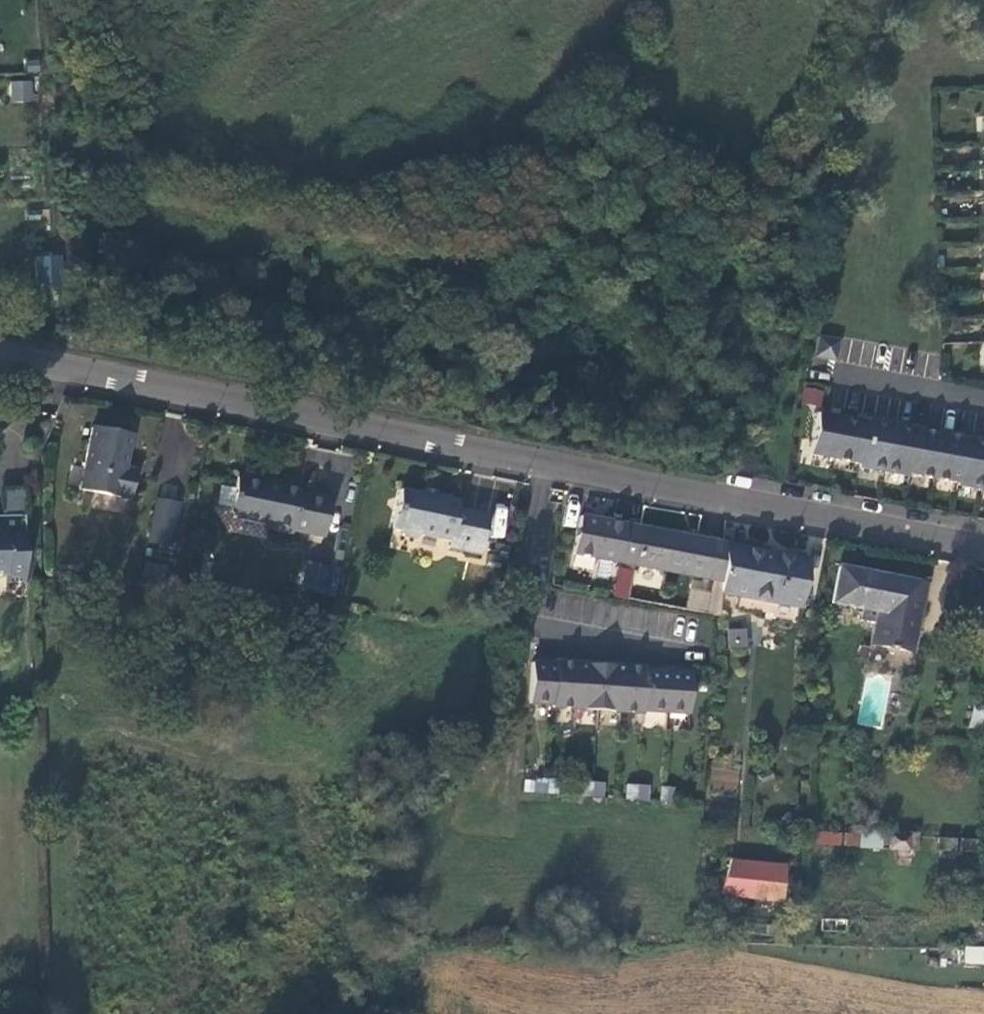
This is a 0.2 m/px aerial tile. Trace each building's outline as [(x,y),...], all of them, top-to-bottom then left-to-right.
[(10,81),(11,102),(33,101),(32,80),(10,81)] [(44,175),(13,175),(13,193),(44,192),(44,175)] [(61,256),(38,255),(37,283),(60,284),(61,256)] [(836,340),(821,337),(818,357),(833,360),(836,340)] [(802,404),(822,406),(824,390),(804,387),(802,404)] [(815,412),(807,454),(856,463),(855,467),(904,475),(904,472),(955,481),(954,485),(983,490),(983,441),(979,440),(978,438),(963,435),(963,437),(913,429),(914,426),(899,423),(896,425),(881,422),(879,420),(864,417),(863,421),(815,412)] [(125,434),(89,427),(77,487),(125,496),(129,476),(126,468),(119,462),(125,434)] [(256,525),(259,530),(287,535),(287,531),(317,537),(325,497),(293,491),(294,489),(256,481),(253,477),(239,474),(233,477),(230,476),(223,510),(229,519),(256,525)] [(452,500),(394,488),(386,527),(393,528),(397,535),(408,537),(413,532),(442,539),(441,544),(474,551),(482,514),(451,507),(452,500)] [(21,519),(21,492),(0,492),(0,519),(21,519)] [(172,502),(150,498),(141,542),(164,546),(172,502)] [(569,551),(629,563),(635,528),(636,524),(576,513),(569,551)] [(21,519),(0,519),(0,586),(21,586),(21,519)] [(719,543),(635,528),(629,563),(716,582),(719,548),(719,543)] [(801,563),(719,548),(716,582),(715,594),(793,608),(801,563)] [(159,566),(137,562),(135,574),(157,578),(159,566)] [(333,573),(292,565),(286,593),(327,601),(333,573)] [(869,623),(867,633),(882,636),(894,581),(835,568),(828,602),(860,609),(857,620),(869,623)] [(867,633),(864,645),(904,654),(920,586),(894,581),(882,636),(867,633)] [(747,628),(728,628),(728,647),(747,647),(747,628)] [(549,660),(524,659),(522,701),(547,702),(546,706),(635,710),(635,709),(681,711),(683,670),(638,667),(638,665),(565,661),(565,659),(549,658),(549,660)] [(882,728),(883,713),(859,710),(857,725),(882,728)] [(523,778),(523,792),(558,792),(558,778),(523,778)] [(604,797),(605,782),(587,780),(586,796),(604,797)] [(624,799),(649,800),(649,784),(625,783),(624,799)] [(815,843),(858,847),(859,834),(816,830),(815,843)] [(860,833),(861,849),(883,848),(883,832),(860,833)] [(778,866),(725,858),(714,890),(773,899),(778,866)] [(965,946),(964,963),(983,964),(983,946),(965,946)]
